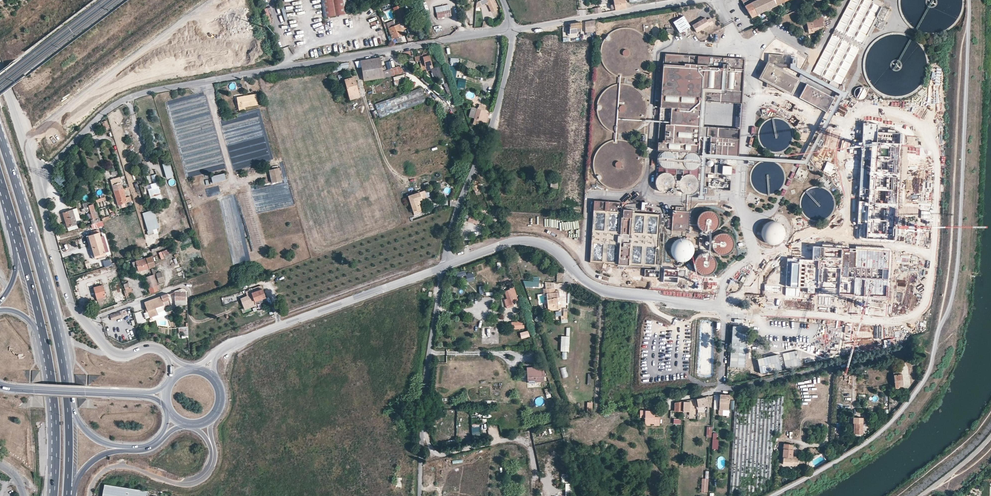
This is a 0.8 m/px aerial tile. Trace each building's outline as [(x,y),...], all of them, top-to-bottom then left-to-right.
[(326,17),(345,14),(342,0),(323,0),(326,17)] [(491,12),(498,9),(493,0),(485,0),(491,12)] [(625,0),(610,0),(612,11),(626,8),(625,0)] [(774,0),(755,0),(751,2),(750,0),(746,0),(742,2),(747,10),(751,17),(762,12),(770,8),(776,5),(774,0)] [(409,28),(401,5),(393,7),(399,24),(395,25),(393,19),(386,22),(392,38),(403,34),(402,30),(409,28)] [(881,20),(884,15),(884,14),(879,11),(875,17),(881,20)] [(824,21),(823,17),(807,20),(806,20),(808,33),(818,31),(817,27),(823,25),(822,21),(824,21)] [(715,24),(711,18),(707,20),(705,18),(692,25),(697,33),(710,25),(711,27),(715,24)] [(596,20),(585,22),(585,33),(595,31),(596,20)] [(757,33),(756,30),(755,31),(753,27),(742,33),(746,39),(757,33)] [(418,55),(419,58),(419,60),(421,67),(432,64),(428,50),(422,51),(422,53),(418,55)] [(744,59),(664,54),(658,151),(739,156),(740,129),(705,127),(706,101),(742,104),(744,59)] [(783,64),(784,55),(768,54),(768,63),(783,64)] [(380,57),(361,60),(364,80),(383,77),(382,71),(380,57)] [(794,58),(789,69),(813,80),(814,77),(794,67),(798,59),(794,58)] [(790,94),(797,79),(767,64),(760,78),(790,94)] [(382,71),(383,77),(383,78),(404,71),(398,66),(382,71)] [(435,75),(441,73),(439,66),(433,68),(435,75)] [(354,76),(345,79),(350,99),(360,97),(354,76)] [(834,98),(806,84),(799,98),(827,112),(834,98)] [(867,93),(867,92),(867,90),(866,88),(864,87),(863,86),(861,86),(859,87),(857,88),(856,90),(855,92),(855,94),(856,96),(858,97),(860,98),(862,98),(864,98),(865,97),(867,95),(867,93)] [(421,88),(374,104),(379,118),(426,102),(421,88)] [(236,97),(238,108),(244,107),(258,105),(256,94),(236,97)] [(484,106),(479,105),(478,108),(477,108),(473,121),(481,123),(481,122),(486,124),(489,114),(484,112),(485,110),(483,110),(484,106)] [(107,120),(102,122),(106,132),(110,131),(107,120)] [(463,144),(457,146),(461,154),(466,152),(463,144)] [(666,152),(664,152),(662,153),(660,155),(659,157),(659,159),(659,161),(659,164),(661,166),(662,167),(664,168),(667,168),(669,168),(671,167),(673,166),(674,164),(675,162),(675,160),(675,158),(674,156),(672,154),(671,153),(668,152),(666,152)] [(690,154),(687,155),(685,156),(684,158),(683,161),(683,163),(683,165),(684,167),(686,169),(688,171),(690,171),(693,171),(695,171),(697,169),(699,168),(700,166),(701,163),(701,161),(700,159),(698,157),(697,155),(694,154),(692,154),(690,154)] [(167,179),(174,177),(170,163),(163,165),(167,179)] [(279,167),(278,167),(277,165),(272,166),(272,169),(269,170),(272,182),(282,180),(279,167)] [(714,174),(722,174),(722,166),(715,165),(714,174)] [(732,176),(732,167),(723,167),(722,175),(732,176)] [(808,172),(799,167),(794,177),(802,182),(808,172)] [(211,177),(213,184),(226,181),(224,173),(211,177)] [(670,174),(667,173),(664,173),(662,174),(659,175),(658,177),(656,180),(656,182),(656,185),(657,188),(659,190),(661,191),(663,193),(666,193),(669,192),(671,191),(673,190),(675,187),(676,185),(676,182),(675,179),(674,177),(672,175),(670,174)] [(687,175),(685,176),(683,178),(681,180),(680,182),(680,185),(680,188),(681,190),(683,192),(685,193),(688,194),(691,194),(693,194),(696,192),(698,190),(699,188),(699,185),(699,183),(698,180),(697,178),(695,176),(693,175),(690,175),(687,175)] [(120,177),(110,180),(118,205),(127,202),(120,177)] [(713,178),(712,183),(709,183),(708,186),(718,189),(720,180),(713,178)] [(150,184),(151,188),(149,189),(151,202),(162,200),(159,182),(150,184)] [(420,209),(419,205),(418,202),(420,202),(422,201),(419,193),(408,197),(414,212),(420,209)] [(98,207),(107,204),(105,197),(96,200),(98,207)] [(590,263),(657,267),(660,215),(635,213),(635,210),(622,210),(622,203),(594,201),(590,263)] [(93,205),(88,206),(89,207),(81,209),(82,212),(89,210),(92,217),(90,218),(92,224),(95,224),(97,223),(100,222),(100,219),(97,220),(93,205)] [(871,205),(858,208),(861,220),(873,217),(871,205)] [(673,211),(672,231),(688,231),(689,212),(685,212),(685,208),(676,207),(676,211),(673,211)] [(77,223),(81,222),(77,209),(63,213),(67,227),(78,224),(77,223)] [(704,212),(701,214),(699,216),(698,219),(697,222),(697,225),(698,227),(700,230),(702,232),(705,233),(708,233),(711,233),(714,232),(716,230),(718,227),(719,224),(719,221),(718,219),(717,216),(715,214),(712,212),(709,211),(706,211),(704,212)] [(479,217),(470,215),(468,222),(477,224),(479,217)] [(785,236),(785,233),(785,230),(784,228),(782,225),(780,223),(778,222),(775,221),(772,221),(769,222),(767,223),(765,225),(763,228),(762,231),(762,233),(763,236),(764,239),(766,241),(768,243),(771,244),(774,244),(777,244),(779,243),(782,241),(783,239),(785,236)] [(99,232),(88,236),(95,258),(106,255),(99,232)] [(718,235),(716,236),(714,239),(712,241),(712,244),(712,247),(713,250),(715,252),(717,254),(720,255),(723,256),(726,255),(728,254),(731,252),(732,250),(733,247),(733,244),(733,241),(731,239),(729,236),(727,235),(724,234),(721,234),(718,235)] [(681,238),(678,239),(675,240),(673,243),(671,245),(670,249),(670,252),(671,255),(673,258),(676,260),(678,261),(682,262),(685,262),(688,260),(691,258),(693,256),(694,253),(694,250),(694,247),(692,244),(690,241),(688,239),(684,238),(681,238)] [(704,254),(701,254),(699,256),(697,258),(695,260),(694,263),(694,266),(695,269),(697,272),(699,274),(702,275),(705,276),(708,275),(710,274),(713,272),(715,270),(716,267),(716,264),(716,261),(714,259),(713,256),(710,255),(707,254),(704,254)] [(151,256),(132,262),(134,268),(138,267),(139,271),(154,266),(151,256)] [(156,273),(154,268),(151,268),(153,274),(145,277),(150,293),(161,289),(159,283),(156,273)] [(156,273),(159,283),(164,281),(161,271),(156,273)] [(473,274),(466,275),(467,282),(475,280),(473,274)] [(539,288),(540,277),(533,277),(533,281),(523,281),(526,288),(539,288)] [(554,288),(553,281),(545,280),(546,288),(554,288)] [(125,290),(124,290),(125,296),(131,294),(131,293),(133,293),(131,287),(129,288),(128,287),(129,287),(128,283),(124,284),(125,290)] [(102,285),(94,287),(98,302),(104,300),(103,297),(105,296),(102,285)] [(247,295),(240,298),(244,309),(266,300),(262,288),(261,288),(259,285),(250,289),(250,290),(245,292),(247,295)] [(187,305),(187,303),(187,290),(182,288),(175,291),(175,305),(180,305),(182,305),(187,305)] [(554,292),(554,288),(546,288),(543,289),(543,293),(546,293),(548,310),(558,309),(557,300),(560,300),(559,292),(554,292)] [(511,289),(510,289),(504,291),(507,298),(504,299),(507,308),(516,305),(515,301),(519,300),(515,289),(514,289),(511,290),(511,289)] [(157,312),(167,309),(166,306),(168,305),(167,301),(169,300),(167,293),(144,302),(150,318),(158,315),(157,312)] [(109,314),(111,320),(132,314),(130,308),(109,314)] [(143,311),(135,312),(137,324),(145,322),(143,311)] [(512,322),(512,329),(524,329),(523,321),(512,322)] [(188,326),(186,326),(178,327),(179,329),(182,329),(181,328),(186,327),(186,335),(188,335),(188,326)] [(520,333),(521,339),(530,337),(528,331),(520,333)] [(569,353),(570,337),(561,336),(560,352),(569,353)] [(560,368),(563,378),(568,377),(566,367),(560,368)] [(527,368),(528,378),(536,377),(541,377),(541,368),(527,368)] [(902,375),(894,376),(896,389),(904,388),(902,375)] [(545,389),(547,399),(556,397),(554,389),(549,390),(549,388),(545,389)] [(728,410),(729,394),(720,394),(719,410),(728,410)] [(773,442),(773,433),(781,433),(783,396),(775,395),(775,399),(736,397),(730,495),(754,495),(770,490),(773,444),(773,442)] [(707,404),(705,396),(698,398),(699,406),(707,404)] [(682,411),(683,401),(675,402),(674,410),(682,411)] [(694,401),(683,402),(684,412),(695,412),(694,401)] [(654,411),(643,411),(643,417),(645,417),(644,425),(650,425),(650,423),(654,423),(654,425),(659,425),(659,417),(654,417),(654,411)] [(863,419),(854,418),(853,424),(856,424),(855,434),(863,435),(863,419)] [(480,431),(472,432),(473,441),(481,440),(480,431)] [(793,445),(784,445),(783,465),(797,466),(798,459),(792,459),(793,445)] [(147,495),(147,491),(104,485),(102,495),(149,495),(147,495)]
